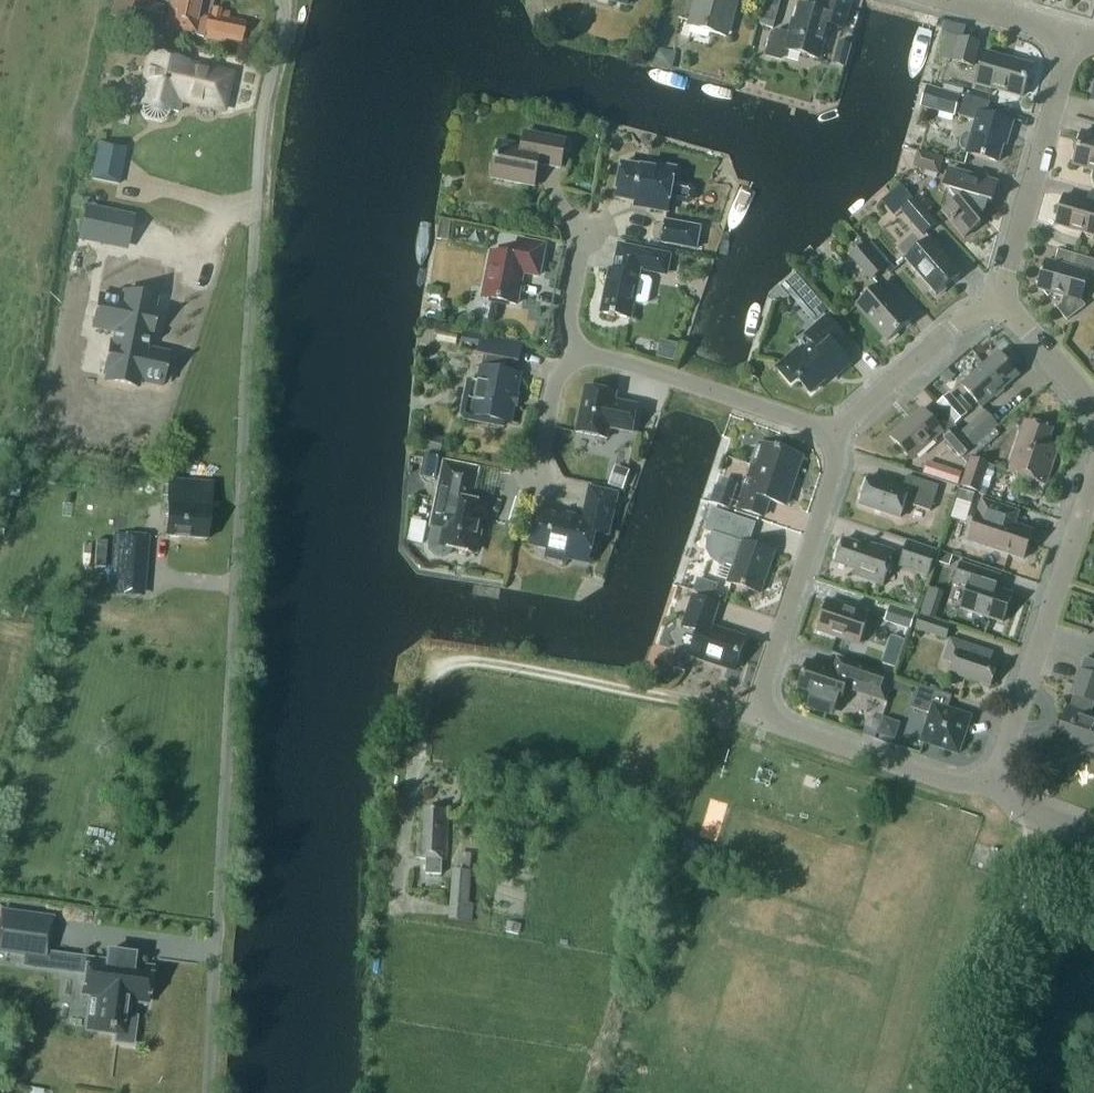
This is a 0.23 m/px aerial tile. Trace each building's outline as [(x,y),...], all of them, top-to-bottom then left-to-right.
[(226,40),(227,34),(241,37),(244,21),(231,18),(232,11),(211,6),(209,14),(201,12),(204,0),(172,0),(167,24),(194,29),(193,34),(226,40)] [(727,33),(736,0),(697,0),(691,23),(727,33)] [(760,25),(773,29),(781,2),(775,0),(767,0),(760,25)] [(790,31),(778,28),(771,33),(764,56),(781,61),(787,57),(789,51),(819,59),(828,25),(843,29),(851,0),(824,0),(821,11),(800,5),(793,32),(790,31)] [(134,1),(129,19),(160,27),(165,7),(134,1)] [(939,56),(973,66),(979,43),(963,39),(966,27),(945,21),(942,33),(946,34),(939,56)] [(832,63),(846,66),(852,44),(839,40),(832,63)] [(149,118),(157,120),(162,119),(166,116),(168,113),(169,109),(178,110),(181,98),(223,106),(230,71),(187,63),(188,59),(148,51),(138,102),(143,103),(142,108),(143,112),(145,116),(149,118)] [(976,84),(1022,97),(1031,65),(985,52),(976,84)] [(933,110),(955,116),(960,95),(938,90),(933,110)] [(967,150),(966,153),(998,162),(1006,135),(1008,136),(1012,122),(987,114),(990,103),(965,95),(959,116),(976,121),(972,134),(967,132),(962,135),(960,144),(962,149),(967,150)] [(560,168),(566,140),(525,132),(523,146),(500,141),(493,176),(514,180),(513,183),(534,187),(538,164),(560,168)] [(1083,132),(1073,164),(1093,170),(1093,135),(1083,132)] [(92,178),(120,184),(127,148),(99,143),(92,178)] [(913,168),(939,175),(944,157),(918,150),(913,168)] [(622,164),(616,198),(636,202),(647,204),(646,208),(667,212),(669,201),(673,182),(675,169),(654,165),(653,169),(622,164)] [(992,203),(998,182),(950,169),(944,190),(947,190),(943,205),(946,209),(943,212),(964,238),(980,224),(973,215),(978,210),(983,212),(986,202),(992,203)] [(1093,236),(1093,204),(1065,195),(1056,225),(1093,236)] [(902,211),(923,235),(937,223),(916,199),(902,211)] [(660,244),(698,250),(702,225),(664,218),(660,244)] [(77,219),(72,245),(115,254),(121,228),(77,219)] [(906,260),(936,295),(961,273),(930,238),(906,260)] [(539,275),(545,245),(519,240),(516,256),(492,251),(483,297),(516,304),(523,272),(539,275)] [(609,269),(600,313),(631,319),(634,303),(644,305),(648,302),(652,282),(649,278),(640,276),(640,275),(631,274),(632,265),(636,248),(618,244),(614,265),(613,270),(609,269)] [(851,256),(871,280),(884,268),(864,245),(851,256)] [(636,248),(632,265),(667,272),(671,255),(636,248)] [(1079,256),(1075,269),(1046,260),(1043,272),(1041,274),(1042,276),(1035,281),(1039,285),(1038,289),(1043,291),(1048,297),(1053,293),(1064,296),(1061,304),(1057,308),(1067,320),(1084,306),(1080,301),(1088,273),(1093,274),(1093,260),(1079,256)] [(856,306),(887,341),(912,319),(881,284),(856,306)] [(98,297),(91,328),(116,333),(114,345),(109,344),(103,375),(107,376),(106,381),(137,387),(138,382),(163,387),(163,382),(168,383),(172,362),(168,361),(169,356),(144,351),(147,339),(151,340),(158,310),(153,309),(154,303),(149,302),(150,298),(129,294),(128,298),(123,297),(122,302),(98,297)] [(814,345),(804,354),(798,347),(775,367),(790,384),(798,378),(811,393),(826,379),(827,380),(837,371),(839,373),(850,364),(837,349),(847,340),(827,316),(806,335),(814,345)] [(481,345),(479,355),(519,362),(522,343),(463,332),(461,341),(481,345)] [(962,385),(982,407),(1018,375),(998,353),(962,385)] [(528,378),(528,377),(474,366),(474,367),(481,369),(479,382),(474,381),(468,384),(466,393),(470,399),(475,400),(472,413),(465,411),(464,412),(491,418),(490,422),(504,425),(505,420),(519,423),(519,422),(511,421),(519,376),(528,378)] [(632,432),(637,406),(622,403),(620,403),(619,404),(614,403),(616,393),(586,387),(576,433),(578,433),(578,430),(606,436),(605,439),(606,439),(609,427),(632,432)] [(891,436),(911,460),(942,433),(922,409),(891,436)] [(962,433),(974,446),(997,426),(986,412),(962,433)] [(1008,471),(1045,485),(1059,447),(1057,447),(1056,450),(1047,447),(1052,430),(1025,421),(1008,471)] [(944,439),(962,458),(973,449),(955,429),(944,439)] [(758,443),(737,508),(762,516),(768,499),(785,505),(791,485),(789,484),(799,456),(759,443),(758,443)] [(970,458),(961,487),(981,493),(991,464),(970,458)] [(447,554),(451,548),(472,553),(478,525),(482,526),(487,504),(469,501),(471,492),(474,493),(478,468),(444,461),(430,526),(432,527),(429,543),(431,551),(435,555),(441,556),(447,554)] [(612,483),(611,486),(621,490),(622,487),(628,472),(629,470),(618,466),(618,469),(612,483)] [(940,479),(958,485),(962,473),(944,467),(940,479)] [(930,511),(938,486),(907,476),(903,488),(869,477),(860,504),(900,518),(905,503),(930,511)] [(727,507),(735,484),(725,480),(722,487),(716,485),(710,502),(727,507)] [(537,511),(529,546),(547,550),(545,557),(566,562),(569,549),(591,554),(596,534),(598,524),(610,526),(618,495),(590,488),(583,518),(562,513),(561,517),(537,511)] [(974,523),(968,541),(982,545),(1023,559),(1033,531),(1015,525),(1019,513),(1007,508),(982,500),(974,523)] [(167,535),(209,537),(210,507),(169,504),(167,535)] [(725,564),(733,566),(728,582),(760,593),(773,553),(748,544),(755,523),(713,509),(705,531),(712,533),(711,537),(709,536),(707,541),(706,550),(711,560),(719,565),(724,567),(725,564)] [(428,542),(430,523),(416,522),(414,541),(428,542)] [(112,590),(140,593),(143,555),(144,539),(145,536),(116,534),(112,590)] [(166,556),(167,540),(144,539),(143,555),(166,556)] [(854,575),(883,585),(894,552),(865,542),(864,546),(844,539),(835,563),(855,570),(854,575)] [(927,577),(936,551),(906,541),(900,558),(914,562),(911,572),(927,577)] [(961,563),(954,582),(968,587),(961,608),(1002,622),(1012,594),(996,589),(1000,576),(986,571),(961,563)] [(698,579),(694,589),(710,595),(713,584),(698,579)] [(689,655),(734,670),(745,638),(710,627),(718,604),(693,596),(683,627),(698,631),(689,655)] [(818,630),(859,643),(868,614),(828,600),(818,630)] [(884,621),(910,630),(915,613),(890,605),(884,621)] [(946,639),(950,626),(920,616),(916,629),(946,639)] [(886,662),(902,667),(911,639),(896,633),(886,662)] [(949,673),(990,687),(998,663),(986,659),(989,652),(950,639),(943,660),(952,663),(949,673)] [(894,677),(862,666),(837,657),(833,669),(808,660),(798,689),(811,693),(807,708),(833,716),(838,702),(840,703),(844,688),(885,702),(894,677)] [(1080,670),(1072,694),(1074,695),(1090,701),(1093,703),(1093,675),(1080,670)] [(921,742),(958,755),(971,717),(948,709),(952,696),(919,685),(911,708),(930,714),(921,742)] [(1055,745),(1083,755),(1084,752),(1093,755),(1093,718),(1085,715),(1090,701),(1074,695),(1069,709),(1067,709),(1055,745)] [(446,859),(448,810),(424,809),(423,835),(418,835),(417,858),(427,859),(426,874),(441,874),(442,859),(446,859)] [(449,919),(473,922),(474,903),(469,903),(472,870),(471,870),(472,853),(459,852),(457,870),(453,869),(449,919)] [(51,918),(1,911),(0,921),(0,951),(46,957),(51,918)] [(128,998),(148,1001),(152,970),(132,968),(134,955),(108,951),(106,964),(58,957),(58,959),(63,959),(61,971),(85,974),(82,992),(102,994),(97,1029),(117,1032),(115,1042),(132,1044),(136,1017),(126,1016),(128,998)]
